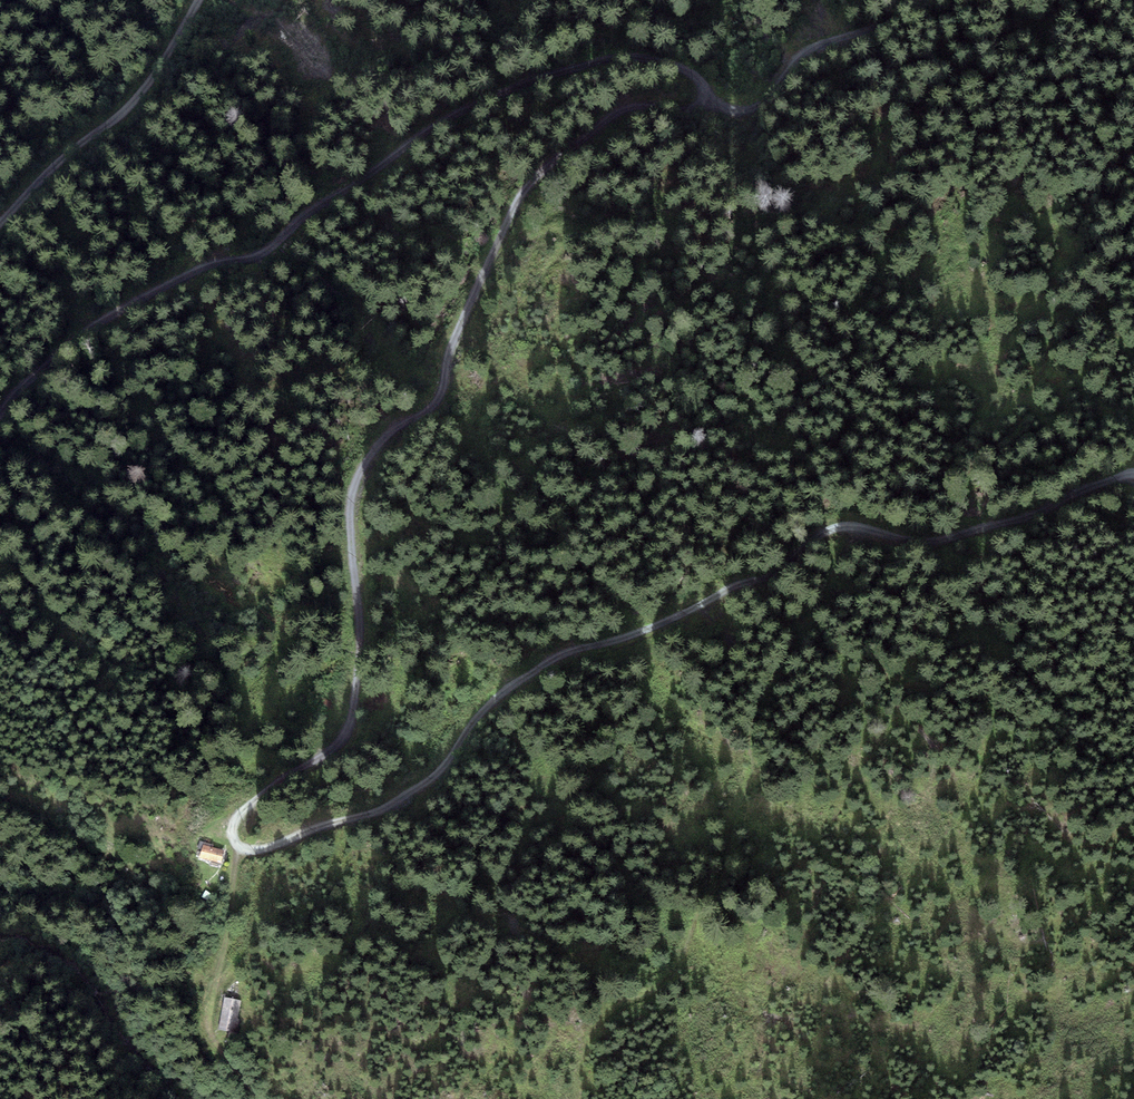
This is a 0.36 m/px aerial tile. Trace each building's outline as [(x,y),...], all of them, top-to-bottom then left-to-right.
[(226,850),(204,844),(200,857),(222,864),(226,850)] [(243,1000),(225,996),(218,1030),(236,1034),(243,1000)]
